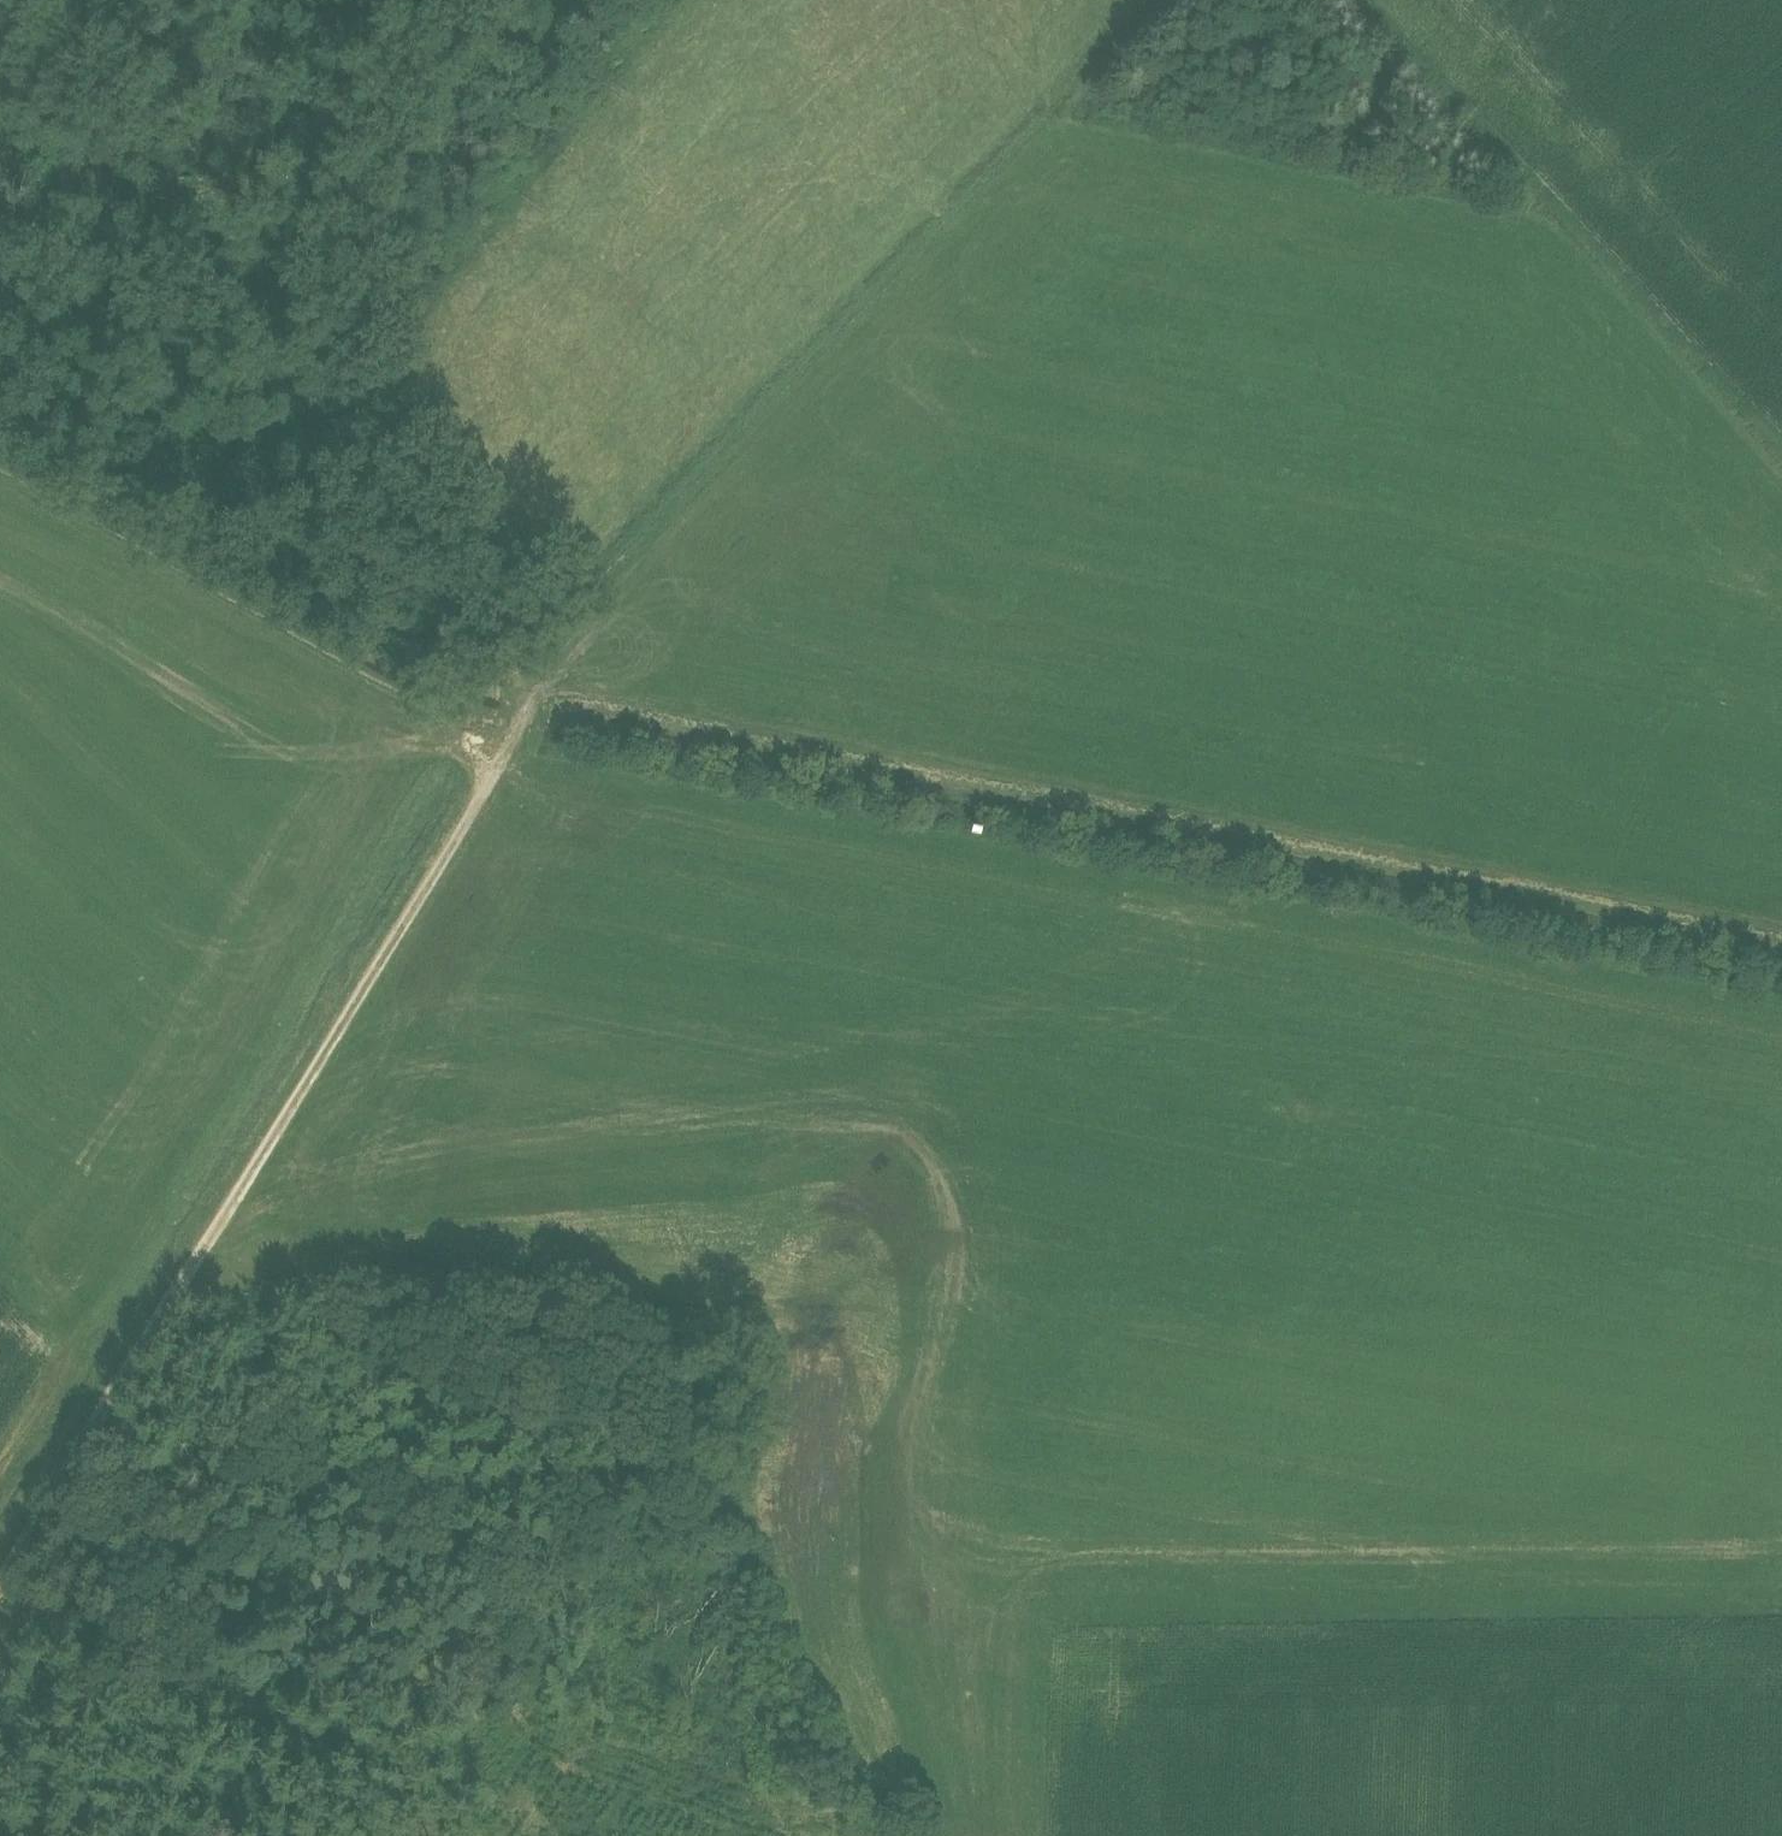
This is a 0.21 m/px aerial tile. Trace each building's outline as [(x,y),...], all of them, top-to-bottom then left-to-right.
[(453,1697),(459,1717),(475,1712),(469,1692),(453,1697)]
